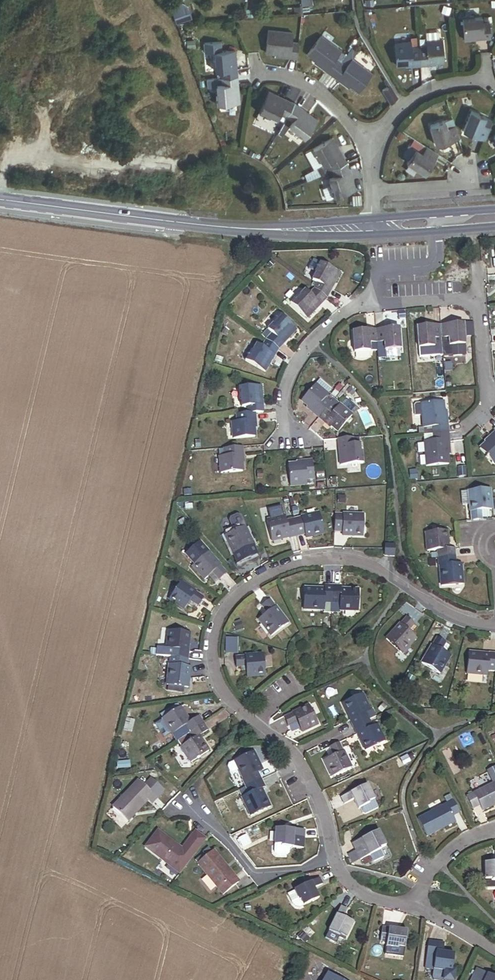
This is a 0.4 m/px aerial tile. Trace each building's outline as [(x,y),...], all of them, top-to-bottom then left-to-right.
[(185,15),(183,8),(175,10),(177,18),(185,15)] [(463,19),(465,41),(477,41),(477,37),(484,36),(484,40),(492,39),(491,24),(484,24),(484,19),(475,19),(475,18),(463,19)] [(268,28),(266,51),(276,52),(290,54),(290,57),(297,57),(299,41),(293,41),(294,31),(268,28)] [(425,29),(426,38),(442,37),(441,28),(425,29)] [(346,55),(320,36),(307,54),(316,60),(327,69),(325,71),(331,75),(346,55)] [(444,58),(443,37),(442,37),(426,38),(425,38),(425,39),(420,39),(420,44),(418,44),(420,65),(428,64),(427,60),(436,60),(436,58),(444,58)] [(420,65),(418,44),(411,45),(411,39),(394,40),(396,62),(405,62),(412,62),(413,65),(420,65)] [(358,92),(371,74),(351,58),(358,49),(353,46),(346,55),(331,75),(337,80),(339,78),(350,86),(358,92)] [(233,69),(233,61),(236,61),(235,50),(212,51),(213,63),(215,63),(215,71),(221,71),(221,77),(237,76),(237,69),(233,69)] [(314,63),(325,71),(327,69),(316,60),(314,63)] [(235,91),(235,84),(238,83),(237,76),(221,77),(222,85),(216,85),(217,93),(215,93),(216,105),(239,104),(238,91),(235,91)] [(339,78),(337,80),(348,88),(350,86),(339,78)] [(389,85),(382,90),(389,102),(397,97),(389,85)] [(285,118),(294,104),(287,100),(285,102),(279,99),(280,97),(269,91),(259,112),(270,117),(271,115),(278,119),(280,116),(285,118)] [(446,105),(444,98),(430,102),(432,108),(446,105)] [(317,121),(307,114),(305,116),(299,112),(301,109),(294,104),(285,118),(291,122),(288,128),(294,131),(292,133),(302,139),(317,121)] [(462,131),(484,141),(492,122),(485,119),(485,118),(471,112),(462,131)] [(436,145),(459,139),(455,125),(448,127),(446,120),(431,124),(436,145)] [(338,157),(335,150),(338,148),(333,138),(311,150),(317,160),(319,159),(323,166),(316,170),(319,175),(323,173),(346,163),(342,155),(338,157)] [(413,149),(418,141),(415,139),(409,147),(413,149)] [(423,173),(436,153),(418,141),(413,149),(404,161),(423,173)] [(355,191),(351,180),(348,181),(345,173),(349,172),(346,163),(323,173),(325,179),(328,178),(331,186),(321,189),(325,201),(332,198),(355,191)] [(275,264),(272,261),(267,266),(270,269),(275,264)] [(328,301),(343,276),(324,264),(318,274),(320,275),(316,281),(320,284),(315,292),(328,301)] [(308,322),(328,301),(315,292),(310,296),(307,293),(301,299),(300,298),(292,306),(308,322)] [(281,352),(299,333),(283,317),(274,326),(276,327),(270,333),(274,336),(267,342),(281,352)] [(465,346),(464,323),(440,325),(442,342),(449,342),(450,347),(465,346)] [(442,342),(440,325),(416,327),(418,349),(435,348),(435,343),(442,342)] [(400,351),(399,329),(375,331),(377,348),(384,347),(384,352),(400,351)] [(377,348),(375,331),(352,333),(353,355),(370,353),(370,348),(377,348)] [(263,340),(267,342),(274,336),(270,333),(263,340)] [(267,375),(281,352),(267,342),(262,350),(259,348),(255,354),(253,353),(247,363),(267,375)] [(442,342),(435,343),(435,348),(436,356),(443,355),(442,342)] [(450,347),(449,342),(442,342),(443,355),(450,355),(450,347)] [(384,347),(377,348),(377,353),(377,359),(385,359),(384,352),(384,347)] [(320,381),(317,385),(329,396),(330,395),(333,392),(320,381)] [(332,405),(326,400),(329,396),(317,385),(303,401),(310,406),(308,408),(320,418),(332,405)] [(262,414),(259,386),(237,388),(238,400),(240,400),(240,408),(244,408),(245,415),(254,415),(262,414)] [(336,400),(330,395),(329,396),(326,400),(332,405),(335,401),(336,400)] [(332,405),(338,410),(341,406),(335,401),(332,405)] [(450,433),(449,411),(446,411),(445,401),(422,403),(423,416),(424,429),(432,429),(432,435),(450,433)] [(415,417),(423,416),(422,403),(417,404),(415,406),(415,417)] [(340,433),(354,417),(341,406),(338,410),(332,405),(320,418),(332,429),(333,427),(340,433)] [(255,430),(254,415),(245,415),(235,416),(236,423),(231,423),(232,440),(255,438),(254,431),(255,430)] [(452,455),(450,433),(432,435),(433,441),(426,442),(428,467),(451,465),(450,455),(452,455)] [(486,444),(487,445),(481,450),(494,465),(494,435),(486,444)] [(356,440),(339,441),(340,469),(364,467),(363,455),(361,455),(360,447),(356,447),(356,440)] [(243,465),(241,449),(223,451),(224,457),(218,458),(219,475),(241,473),(241,465),(243,465)] [(289,466),(290,488),(307,487),(307,481),(314,481),(313,463),(296,464),(297,466),(289,466)] [(475,521),(486,520),(485,511),(490,511),(494,510),(494,505),(494,489),(473,491),(474,504),(475,521)] [(324,533),(320,512),(294,518),(298,535),(306,533),(314,532),(314,535),(324,533)] [(365,514),(336,513),(335,531),(343,531),(351,532),(351,536),(364,536),(365,514)] [(298,535),(294,518),(287,519),(286,515),(269,519),(273,539),(283,537),(282,533),(290,531),(291,535),(291,537),(298,535)] [(259,554),(247,527),(227,536),(238,563),(259,554)] [(441,550),(440,542),(445,542),(444,531),(422,532),(423,551),(433,551),(433,557),(452,556),(451,549),(445,550),(441,550)] [(201,560),(210,552),(201,542),(192,550),(201,560)] [(397,546),(386,546),(386,557),(397,558),(397,546)] [(228,573),(210,552),(201,560),(194,567),(206,580),(210,577),(214,573),(220,580),(228,573)] [(455,573),(454,564),(452,564),(452,556),(433,557),(434,566),(437,565),(438,586),(460,585),(459,573),(455,573)] [(216,583),(220,580),(214,573),(210,577),(216,583)] [(204,597),(181,581),(169,600),(184,610),(188,604),(190,600),(198,606),(204,597)] [(333,602),(333,583),(326,583),(326,587),(326,591),(316,591),(317,586),(304,586),(304,607),(325,607),(325,601),(333,602)] [(359,608),(359,588),(349,587),(349,592),(340,592),(340,587),(340,583),(333,583),(333,602),(340,602),(340,608),(359,608)] [(290,623),(272,598),(264,604),(269,612),(264,615),(260,618),(272,635),(290,623)] [(196,609),(198,606),(190,600),(188,604),(196,609)] [(269,612),(264,604),(259,608),(264,615),(269,612)] [(408,615),(387,637),(403,652),(418,637),(412,631),(408,628),(415,621),(408,615)] [(419,625),(415,621),(408,628),(412,631),(419,625)] [(188,659),(189,650),(188,650),(184,649),(185,641),(189,642),(190,632),(168,629),(166,647),(156,646),(155,655),(160,655),(169,657),(188,659)] [(438,637),(424,662),(442,673),(453,653),(448,651),(444,648),(447,642),(438,637)] [(235,638),(224,638),(224,651),(235,651),(235,638)] [(452,644),(447,642),(444,648),(448,651),(452,644)] [(491,653),(491,655),(490,659),(482,657),(483,654),(474,652),(471,674),(488,676),(489,671),(494,672),(494,654),(491,653)] [(262,653),(233,654),(233,665),(245,664),(245,670),(245,676),(263,675),(262,653)] [(167,674),(169,657),(160,655),(158,673),(167,674)] [(186,674),(187,666),(188,659),(169,657),(167,674),(166,686),(168,687),(167,693),(184,695),(184,689),(188,689),(190,675),(186,674)] [(371,710),(363,693),(341,702),(347,714),(351,712),(354,719),(350,720),(349,721),(352,728),(369,720),(365,713),(371,710)] [(310,704),(285,715),(289,724),(298,720),(300,724),(302,730),(318,723),(310,704)] [(386,708),(382,704),(378,710),(382,713),(386,708)] [(187,722),(184,716),(186,715),(181,705),(177,708),(166,715),(162,717),(171,732),(183,725),(188,732),(204,722),(199,715),(190,720),(187,722)] [(164,712),(166,715),(177,708),(175,705),(164,712)] [(376,717),(373,710),(371,710),(365,713),(369,720),(376,717)] [(385,741),(377,724),(372,726),(369,720),(352,728),(355,734),(357,733),(360,732),(363,739),(360,741),(364,750),(385,741)] [(191,763),(210,752),(203,741),(200,743),(196,737),(199,735),(208,729),(204,722),(188,732),(192,740),(181,747),(191,763)] [(188,732),(183,725),(171,732),(176,740),(188,732)] [(192,740),(188,732),(176,740),(181,747),(192,740)] [(150,746),(153,751),(164,745),(160,739),(150,746)] [(351,769),(340,742),(331,747),(335,756),(331,758),(324,761),(332,777),(351,769)] [(335,756),(331,747),(326,748),(331,758),(335,756)] [(259,771),(256,765),(259,763),(253,750),(234,759),(238,768),(243,778),(241,778),(245,786),(261,779),(258,771),(259,771)] [(399,763),(411,757),(408,753),(397,758),(399,763)] [(238,768),(234,759),(228,762),(227,765),(229,769),(232,770),(238,768)] [(494,786),(494,767),(487,771),(494,786)] [(139,781),(144,786),(148,783),(142,778),(139,781)] [(270,805),(264,793),(261,794),(258,788),(261,787),(264,785),(261,779),(245,786),(248,793),(241,796),(251,815),(270,805)] [(138,781),(111,808),(127,823),(147,802),(150,805),(157,799),(144,786),(139,781),(138,781)] [(248,793),(245,786),(238,789),(241,796),(248,793)] [(364,786),(339,798),(342,805),(351,801),(357,811),(367,806),(367,805),(372,802),(364,786)] [(466,800),(472,813),(480,809),(483,814),(494,808),(494,786),(466,800)] [(454,801),(417,818),(426,836),(456,822),(453,817),(460,814),(454,801)] [(306,831),(277,828),(275,844),(282,845),(281,847),(290,848),(293,848),(294,837),(305,839),(306,831)] [(164,834),(159,830),(152,838),(157,842),(164,834)] [(379,830),(375,832),(378,839),(380,838),(383,836),(383,835),(383,834),(382,831),(381,830),(380,830),(379,830)] [(375,832),(351,844),(354,850),(364,846),(368,856),(375,852),(384,848),(380,838),(378,839),(375,832)] [(157,842),(152,838),(145,847),(178,876),(196,855),(188,847),(184,851),(182,850),(164,834),(157,842)] [(282,845),(275,844),(274,852),(276,855),(287,857),(289,854),(290,848),(281,847),(282,845)] [(368,856),(364,846),(354,850),(354,852),(358,860),(368,856)] [(213,850),(196,864),(223,896),(239,883),(226,867),(227,867),(213,850)] [(358,860),(354,852),(347,855),(351,863),(358,860)] [(375,852),(368,856),(371,863),(379,859),(375,852)] [(493,855),(493,864),(482,865),(483,881),(484,886),(487,889),(494,888),(494,855),(493,855)] [(240,882),(227,867),(226,867),(239,883),(240,882)] [(322,878),(295,890),(296,892),(301,902),(303,901),(305,907),(321,899),(315,889),(325,885),(322,878)] [(301,902),(296,892),(289,895),(293,905),(296,908),(301,909),(305,907),(303,901),(301,902)] [(338,905),(327,930),(339,936),(339,934),(345,937),(352,922),(342,917),(346,909),(338,905)] [(405,931),(379,928),(378,942),(385,943),(385,948),(398,950),(398,948),(403,948),(405,931)] [(339,936),(327,930),(324,937),(335,943),(339,936)] [(455,954),(444,952),(445,943),(428,941),(424,968),(432,970),(431,977),(434,979),(444,979),(445,979),(452,979),(454,979),(462,979),(463,971),(453,970),(455,954)] [(328,970),(323,979),(345,979),(328,970)]
